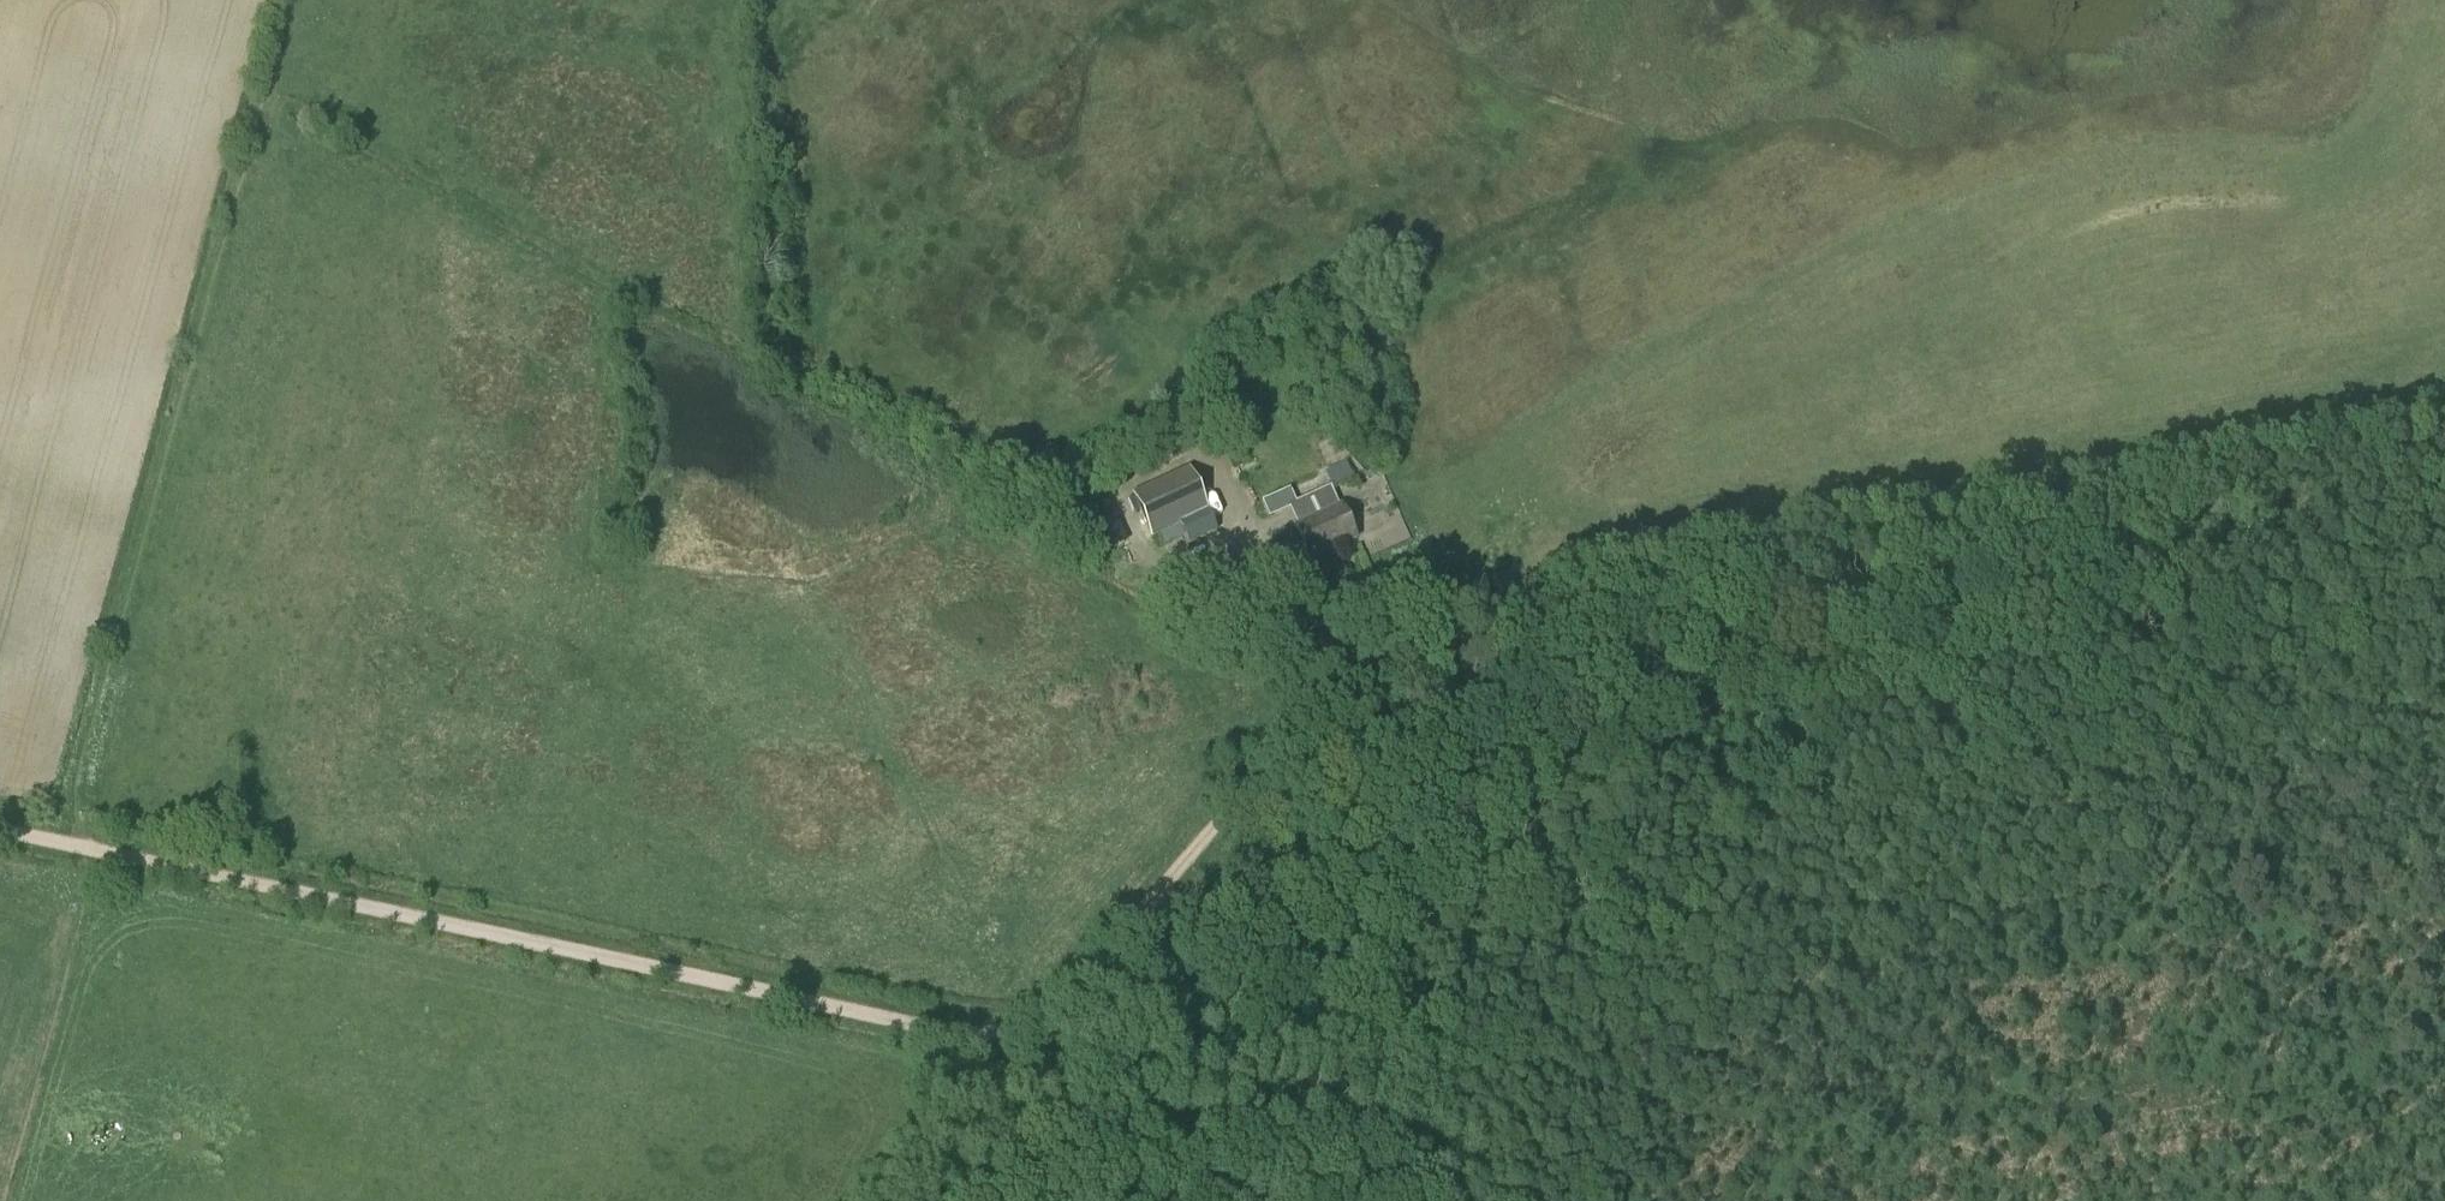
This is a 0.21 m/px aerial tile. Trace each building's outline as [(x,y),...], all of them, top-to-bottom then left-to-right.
[(1336,489),(1354,481),(1346,463),(1328,471),(1336,489)] [(1218,531),(1189,467),(1132,494),(1152,539),(1180,526),(1188,546),(1218,531)] [(1339,508),(1330,488),(1288,506),(1297,526),(1295,527),(1310,561),(1357,540),(1342,506),(1339,508)]
